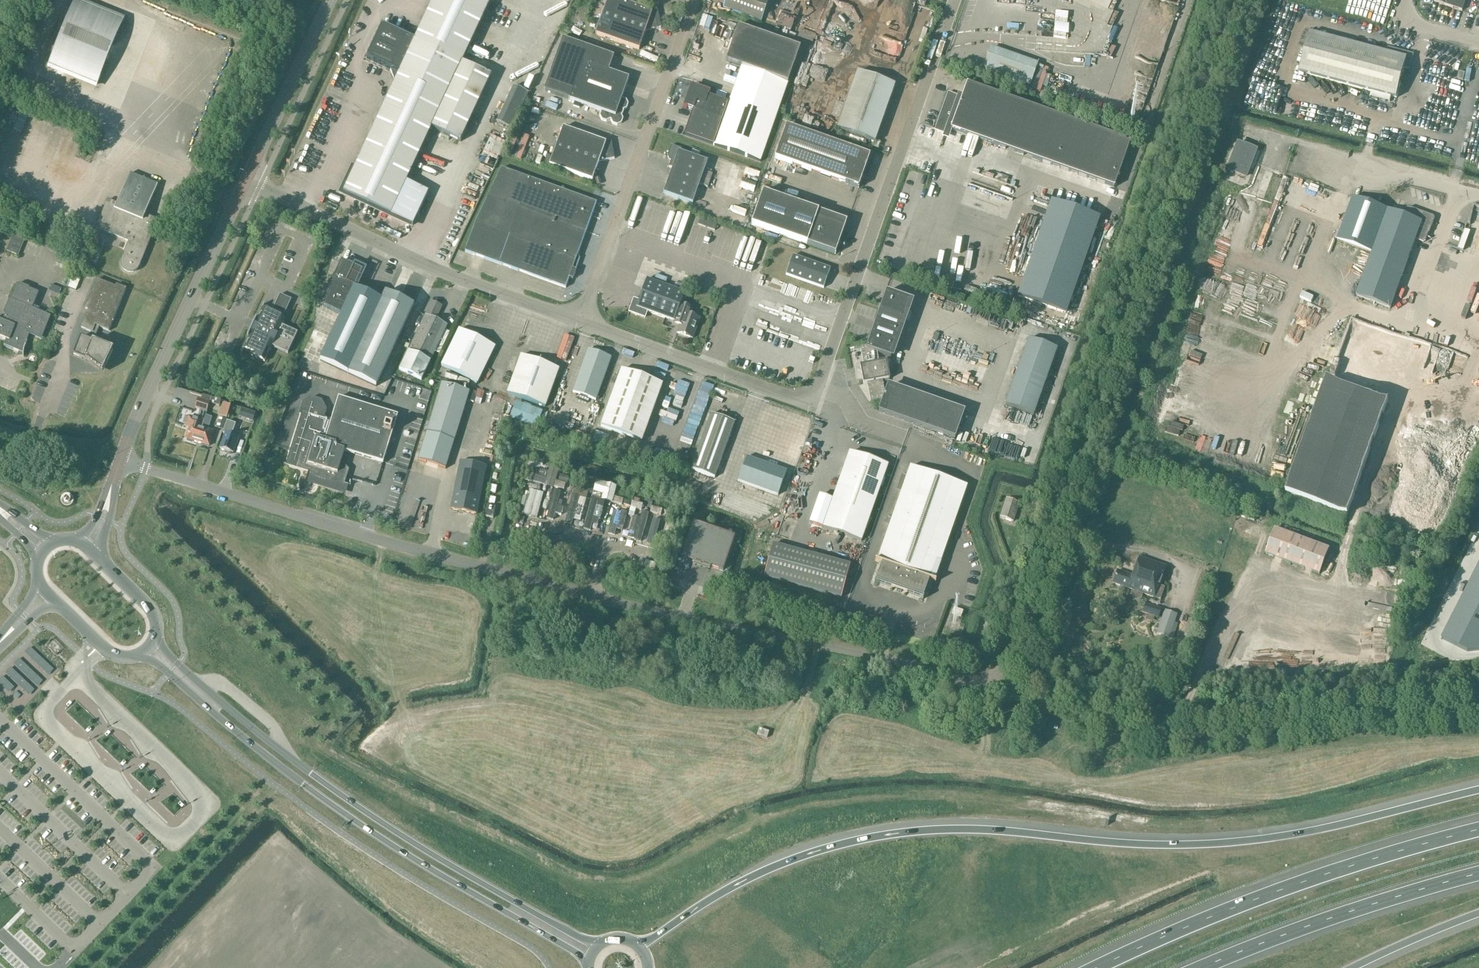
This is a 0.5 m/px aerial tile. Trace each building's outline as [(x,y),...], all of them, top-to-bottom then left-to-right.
[(343,193),(391,216),(412,226),(428,192),(406,182),(431,129),(460,142),(491,76),(462,62),(491,0),(433,0),(415,40),(382,25),(366,59),(399,74),(343,193)] [(661,28),(658,11),(651,12),(617,0),(608,0),(596,35),(639,50),(645,31),(661,28)] [(769,0),(726,0),(723,9),(761,22),(769,0)] [(1443,5),(1462,11),(1466,0),(1434,0),(1433,1),(1436,2),(1436,3),(1443,5)] [(50,64),(98,84),(123,23),(75,4),(50,64)] [(1052,38),(1065,38),(1065,14),(1053,13),(1052,38)] [(408,31),(410,27),(399,22),(397,26),(408,31)] [(693,110),(684,136),(760,162),(800,49),(738,27),(726,62),(741,68),(729,104),(707,96),(708,93),(691,87),(688,97),(691,103),(689,109),(693,110)] [(1309,33),(1299,73),(1396,98),(1404,69),(1409,70),(1413,55),(1388,48),(1387,53),(1309,33)] [(562,39),(544,91),(570,100),(601,112),(599,116),(601,120),(606,122),(610,120),(612,124),(617,126),(621,124),(623,119),(621,115),(622,111),(627,109),(628,105),(626,100),(622,99),(629,79),(609,72),(614,57),(562,39)] [(710,64),(713,57),(694,50),(690,61),(705,66),(706,62),(710,64)] [(1036,68),(989,52),(983,71),(1030,87),(1036,68)] [(1467,80),(1478,82),(1478,76),(1478,69),(1470,67),(1467,80)] [(875,143),(895,86),(857,72),(837,130),(875,143)] [(509,123),(528,90),(513,81),(494,114),(509,123)] [(1457,81),(1455,94),(1461,95),(1463,82),(1457,81)] [(949,94),(936,130),(944,133),(946,127),(950,129),(950,130),(1114,188),(1130,142),(966,84),(961,99),(956,98),(956,97),(949,94)] [(364,109),(377,105),(375,99),(362,103),(364,109)] [(1139,116),(1129,112),(1127,118),(1137,122),(1139,116)] [(870,156),(786,126),(774,159),(858,189),(870,156)] [(599,162),(614,159),(611,142),(605,143),(563,128),(549,166),(592,181),(599,162)] [(488,134),(482,149),(493,153),(498,139),(488,134)] [(1237,144),(1227,170),(1245,177),(1256,151),(1237,144)] [(672,169),(663,194),(692,204),(699,185),(707,188),(712,175),(704,172),(707,162),(687,155),(688,152),(671,146),(667,156),(671,162),(669,168),(672,169)] [(1284,171),(1286,160),(1280,158),(1277,169),(1284,171)] [(752,181),(756,171),(739,166),(736,176),(752,181)] [(767,166),(765,175),(773,177),(775,168),(767,166)] [(475,223),(465,252),(499,264),(565,289),(569,279),(572,280),(573,279),(576,271),(575,270),(572,269),(576,260),(586,231),(597,203),(531,179),(501,169),(475,223)] [(468,172),(465,178),(479,183),(481,177),(468,172)] [(158,185),(130,174),(117,204),(108,200),(96,229),(130,242),(122,262),(121,263),(122,265),(122,267),(123,268),(124,269),(126,271),(129,272),(130,272),(132,272),(133,272),(135,271),(136,271),(138,268),(139,267),(151,238),(148,237),(155,219),(146,215),(158,185)] [(757,209),(841,238),(847,222),(763,193),(757,209)] [(1371,253),(1387,210),(1353,197),(1337,241),(1371,253)] [(1051,201),(1017,297),(1066,314),(1100,219),(1051,201)] [(1407,209),(1404,216),(1398,233),(1415,240),(1423,243),(1425,242),(1428,234),(1427,232),(1426,231),(1428,226),(1430,227),(1432,225),(1435,219),(1434,217),(1409,208),(1407,209)] [(835,255),(841,238),(757,209),(751,225),(835,255)] [(1390,308),(1415,240),(1398,233),(1404,216),(1388,210),(1357,296),(1390,308)] [(698,221),(697,213),(687,215),(688,223),(698,221)] [(25,239),(13,234),(6,251),(18,256),(25,239)] [(786,275),(823,288),(830,270),(792,256),(786,275)] [(950,258),(946,283),(960,286),(965,261),(950,258)] [(659,269),(661,264),(648,259),(646,264),(659,269)] [(377,384),(414,305),(386,292),(382,301),(355,288),(362,272),(354,268),(341,262),(326,295),(328,296),(323,307),(342,315),(322,358),(377,384)] [(65,286),(75,290),(79,280),(69,276),(65,286)] [(1450,290),(1450,279),(1435,278),(1435,289),(1450,290)] [(675,318),(680,305),(685,293),(647,279),(639,301),(633,299),(628,313),(645,319),(647,312),(674,322),(675,318)] [(97,280),(85,309),(89,310),(81,328),(93,333),(89,341),(81,337),(73,356),(85,361),(103,374),(113,351),(93,342),(99,327),(109,331),(127,289),(117,285),(116,287),(97,280)] [(780,293),(789,295),(791,285),(782,283),(780,293)] [(49,316),(33,309),(39,293),(17,284),(5,315),(3,322),(0,321),(0,338),(7,340),(4,346),(23,354),(23,357),(24,357),(24,352),(26,347),(28,342),(27,342),(27,343),(24,342),(28,333),(40,338),(49,316)] [(877,353),(890,358),(911,301),(886,292),(867,347),(860,348),(864,367),(860,367),(863,384),(867,384),(870,402),(883,400),(878,412),(955,439),(963,415),(887,388),(885,395),(882,381),(889,380),(886,362),(879,364),(877,353)] [(283,319),(291,300),(280,295),(271,313),(262,309),(256,323),(255,322),(249,336),(250,336),(244,349),(252,353),(251,356),(264,362),(272,346),(288,354),(298,333),(281,325),(284,319),(283,319)] [(421,381),(447,326),(435,321),(442,307),(432,302),(425,316),(399,370),(421,381)] [(783,302),(781,307),(792,311),(794,307),(783,302)] [(680,305),(675,318),(682,321),(677,333),(692,339),(699,319),(689,315),(691,309),(680,305)] [(477,384),(495,348),(459,330),(441,366),(477,384)] [(1057,349),(1029,339),(1005,405),(1033,415),(1057,349)] [(596,401),(611,359),(588,350),(573,393),(596,401)] [(545,408),(559,370),(521,356),(507,394),(545,408)] [(641,442),(662,385),(621,370),(601,427),(641,442)] [(675,416),(691,381),(676,375),(675,378),(672,376),(668,384),(673,386),(668,397),(661,410),(675,416)] [(1286,492),(1347,514),(1388,401),(1327,379),(1286,492)] [(442,384),(419,462),(445,470),(469,392),(442,384)] [(282,423),(291,426),(303,390),(294,387),(282,423)] [(326,408),(322,400),(312,397),(303,401),(299,413),(302,414),(289,458),(293,459),(291,466),(309,472),(306,483),(345,495),(348,486),(345,484),(349,470),(341,462),(344,452),(383,463),(397,416),(339,399),(332,421),(323,419),(326,408)] [(210,402),(198,398),(195,408),(206,412),(210,402)] [(227,419),(230,405),(223,403),(219,417),(227,419)] [(186,439),(198,443),(207,412),(201,410),(198,419),(190,417),(186,427),(189,428),(186,439)] [(1024,425),(1027,415),(1016,411),(1013,422),(1024,425)] [(735,423),(711,414),(691,470),(714,479),(735,423)] [(211,418),(206,417),(198,443),(209,446),(214,432),(206,429),(209,422),(210,422),(211,418)] [(226,452),(227,453),(230,454),(231,453),(233,454),(238,438),(232,436),(236,425),(227,421),(222,434),(226,435),(220,450),(226,452)] [(418,434),(404,429),(402,435),(416,440),(418,434)] [(819,496),(809,524),(860,541),(887,465),(849,452),(832,500),(819,496)] [(684,468),(688,457),(677,453),(673,464),(684,468)] [(786,472),(747,458),(738,481),(778,496),(786,472)] [(477,515),(486,467),(460,462),(451,510),(477,515)] [(967,487),(910,467),(877,561),(875,561),(881,564),(929,580),(936,582),(934,581),(967,487)] [(547,479),(545,485),(553,487),(555,481),(557,471),(549,468),(547,479)] [(545,485),(547,479),(536,476),(534,482),(545,485)] [(565,484),(555,481),(553,487),(564,490),(565,484)] [(596,481),(593,492),(602,495),(601,500),(612,503),(614,497),(617,487),(596,481)] [(530,482),(528,490),(539,492),(541,485),(530,482)] [(585,489),(574,486),(572,492),(583,495),(585,489)] [(546,518),(553,520),(554,513),(560,515),(563,507),(561,506),(562,501),(558,500),(560,491),(553,489),(546,518)] [(524,492),(522,501),(526,502),(523,514),(537,518),(543,494),(529,491),(525,490),(525,493),(524,492)] [(573,519),(579,521),(586,498),(572,494),(563,523),(571,525),(573,519)] [(614,497),(612,503),(622,505),(622,504),(623,500),(623,499),(614,497)] [(1013,521),(1019,502),(1007,498),(1001,517),(1013,521)] [(583,529),(590,531),(592,524),(597,525),(599,519),(604,503),(591,500),(583,529)] [(643,505),(632,502),(630,508),(641,510),(643,505)] [(493,518),(495,507),(487,506),(485,517),(493,518)] [(662,510),(651,507),(650,513),(661,516),(662,510)] [(607,534),(614,536),(616,529),(622,530),(627,512),(621,510),(620,512),(614,510),(607,534)] [(648,513),(642,511),(640,518),(633,516),(627,537),(634,539),(633,540),(641,542),(648,513)] [(660,520),(653,518),(646,544),(653,545),(660,520)] [(702,565),(714,530),(693,522),(681,557),(694,561),(693,562),(702,565)] [(1330,549),(1275,529),(1265,554),(1320,575),(1330,549)] [(735,537),(714,530),(702,565),(710,568),(711,567),(723,571),(735,537)] [(850,565),(773,545),(764,578),(841,599),(850,565)] [(1117,571),(1113,584),(1156,599),(1166,566),(1139,557),(1133,577),(1117,571)] [(929,580),(881,564),(875,581),(874,583),(896,591),(901,593),(901,592),(923,600),(924,598),(923,598),(929,580)] [(1441,639),(1468,652),(1478,651),(1478,565),(1441,639)] [(1409,579),(1411,571),(1399,568),(1397,575),(1409,579)] [(1177,616),(1145,605),(1143,613),(1159,618),(1157,622),(1161,623),(1157,635),(1169,639),(1177,616)] [(952,614),(961,618),(963,612),(954,609),(952,614)] [(1190,621),(1185,637),(1192,640),(1198,623),(1190,621)] [(69,671),(81,679),(84,674),(72,666),(69,671)] [(769,732),(759,729),(757,735),(767,738),(769,732)] [(753,834),(751,841),(761,844),(764,837),(753,834)] [(17,967),(62,967),(3,913),(0,916),(0,952),(17,967)]
